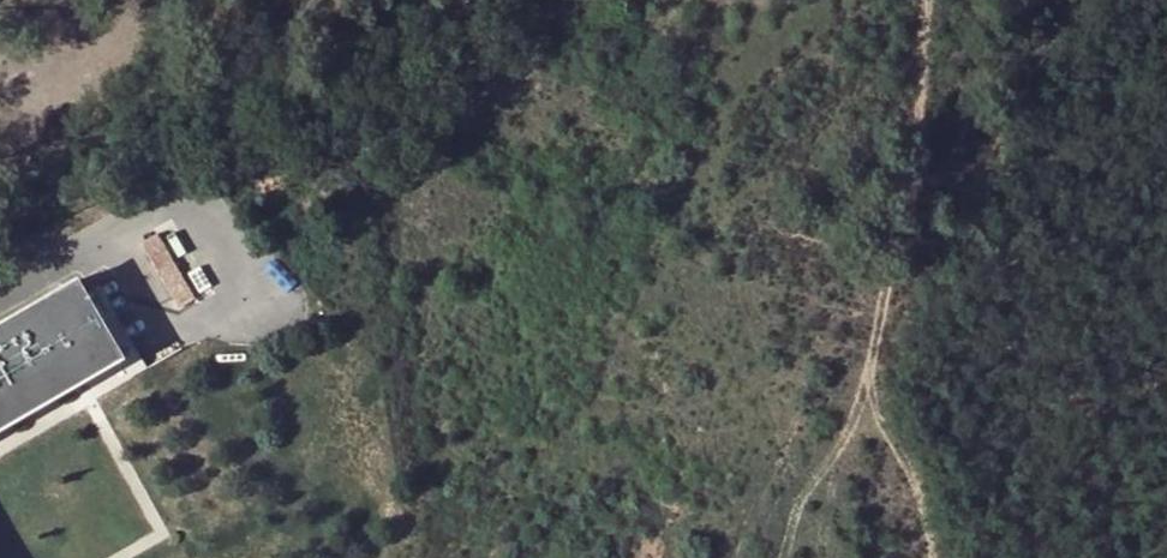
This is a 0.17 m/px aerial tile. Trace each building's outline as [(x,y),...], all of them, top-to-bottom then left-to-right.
[(0,307),(0,460),(191,357),(101,253),(0,307)]
